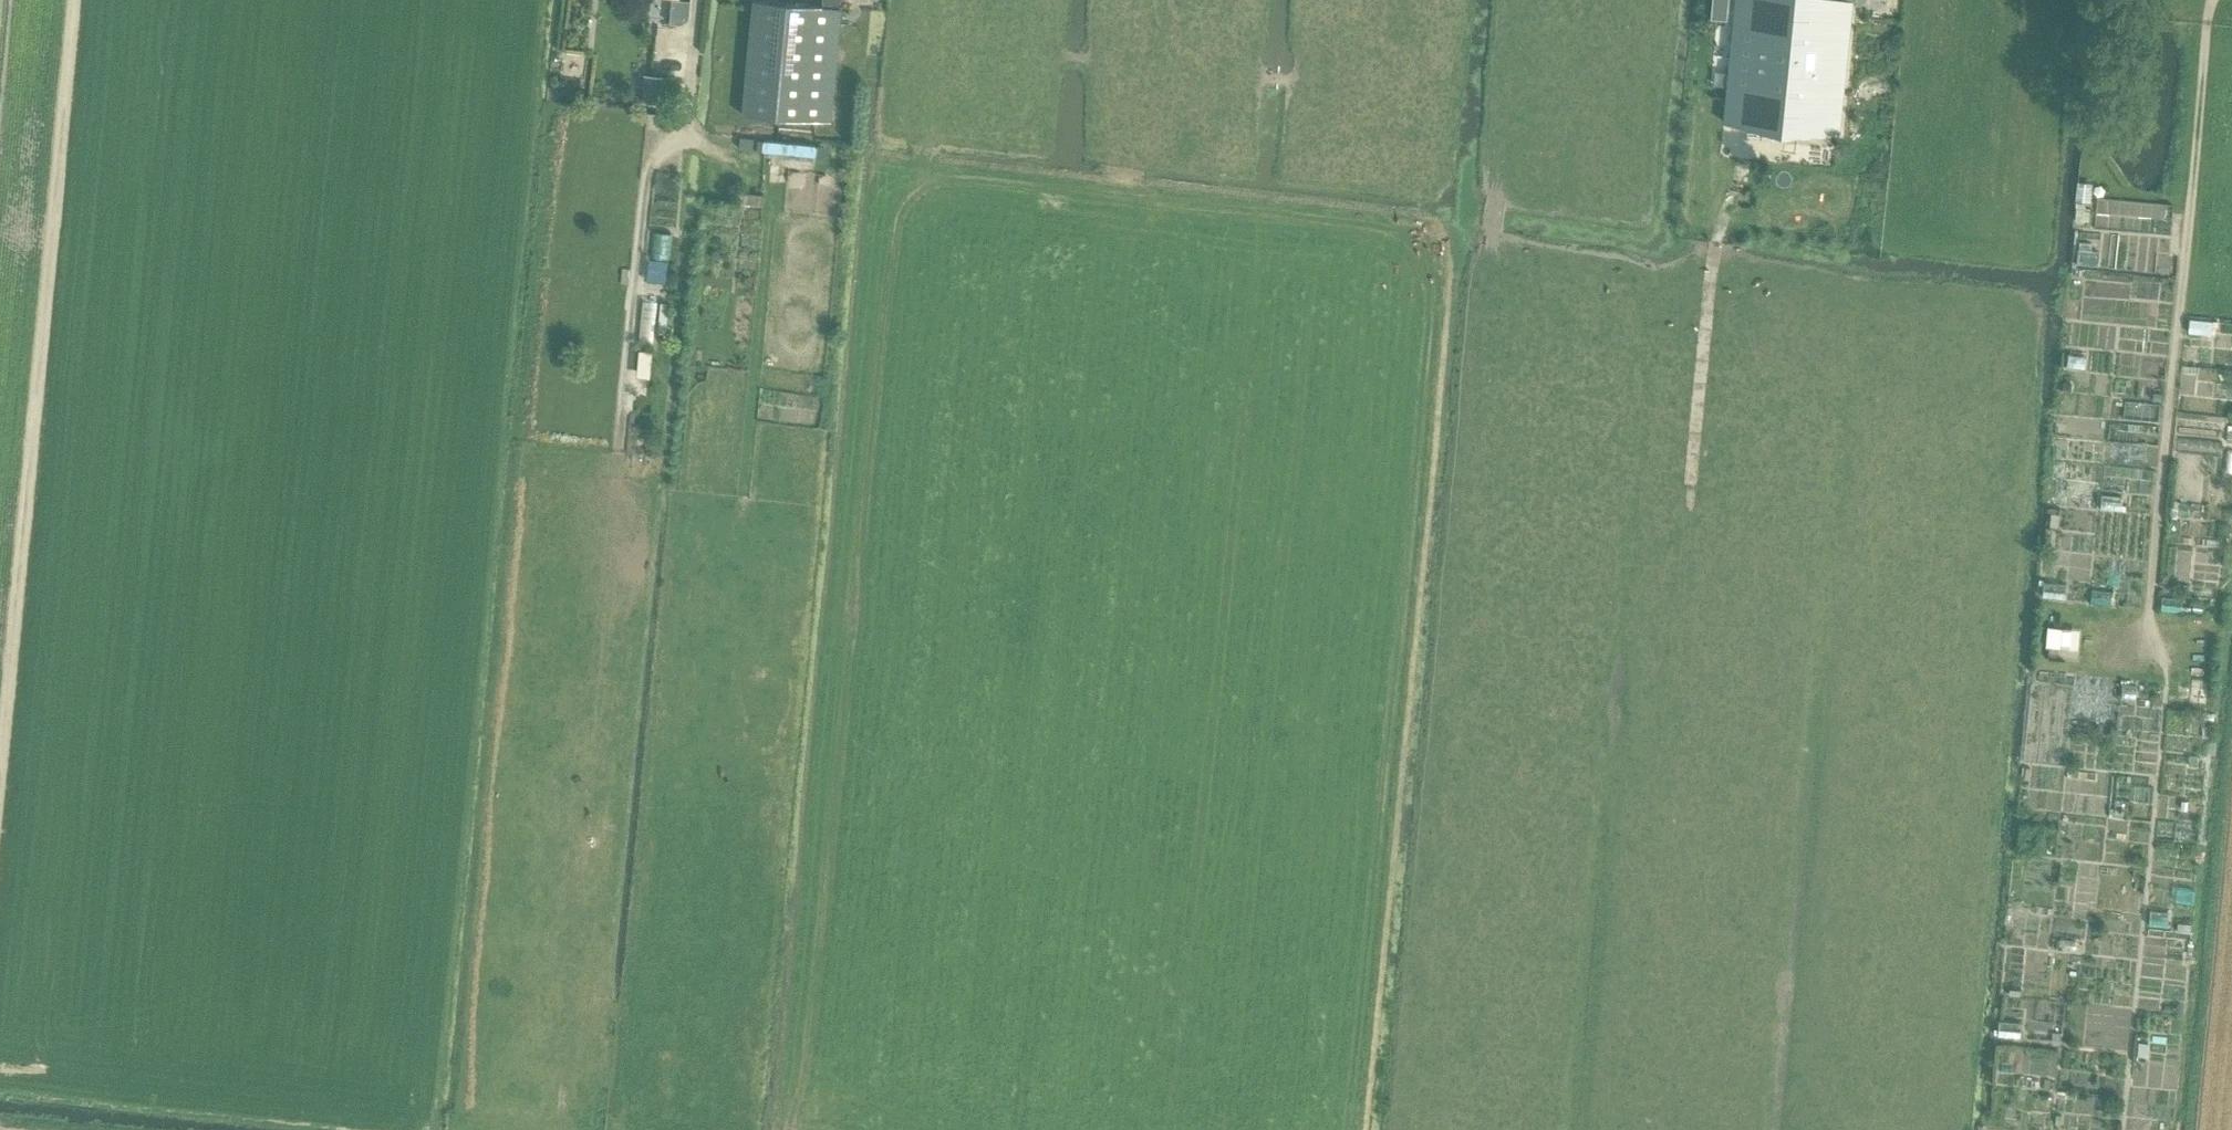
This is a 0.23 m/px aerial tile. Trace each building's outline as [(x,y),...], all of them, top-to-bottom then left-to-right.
[(669,22),(680,23),(688,19),(690,1),(681,0),(672,0),(669,22)] [(821,5),(760,0),(752,0),(741,113),(744,114),(830,121),(840,6),(837,6),(838,0),(822,0),(821,5)] [(1723,121),(1837,132),(1851,1),(1864,2),(1864,0),(1735,0),(1723,121)] [(1712,10),(1711,19),(1726,21),(1727,11),(1712,10)] [(641,102),(669,103),(671,76),(643,74),(641,102)] [(766,151),(813,155),(815,155),(816,145),(757,139),(756,150),(766,151)] [(2077,182),(2075,200),(2089,201),(2091,183),(2077,182)] [(737,191),(736,201),(762,205),(763,195),(753,193),(737,191)] [(2075,201),(2073,219),(2089,221),(2090,208),(2085,207),(2085,202),(2075,201)] [(647,264),(645,280),(664,281),(666,265),(647,264)] [(637,348),(634,374),(648,376),(651,349),(637,348)] [(2069,392),(2069,383),(2062,383),(2061,392),(2069,392)] [(2153,392),(2152,401),(2160,402),(2161,393),(2153,392)] [(2055,529),(2057,516),(2049,515),(2047,528),(2055,529)] [(2041,545),(2050,546),(2050,536),(2042,536),(2041,536),(2041,545)] [(2208,601),(2207,616),(2217,616),(2218,601),(2208,601)] [(2048,626),(2046,645),(2060,647),(2062,627),(2048,626)] [(2019,823),(2018,836),(2041,838),(2043,826),(2019,823)] [(2177,923),(2176,931),(2191,932),(2192,923),(2177,923)] [(2050,1032),(2050,1041),(2061,1042),(2062,1033),(2050,1032)] [(2138,1042),(2136,1055),(2145,1057),(2148,1044),(2138,1042)]
